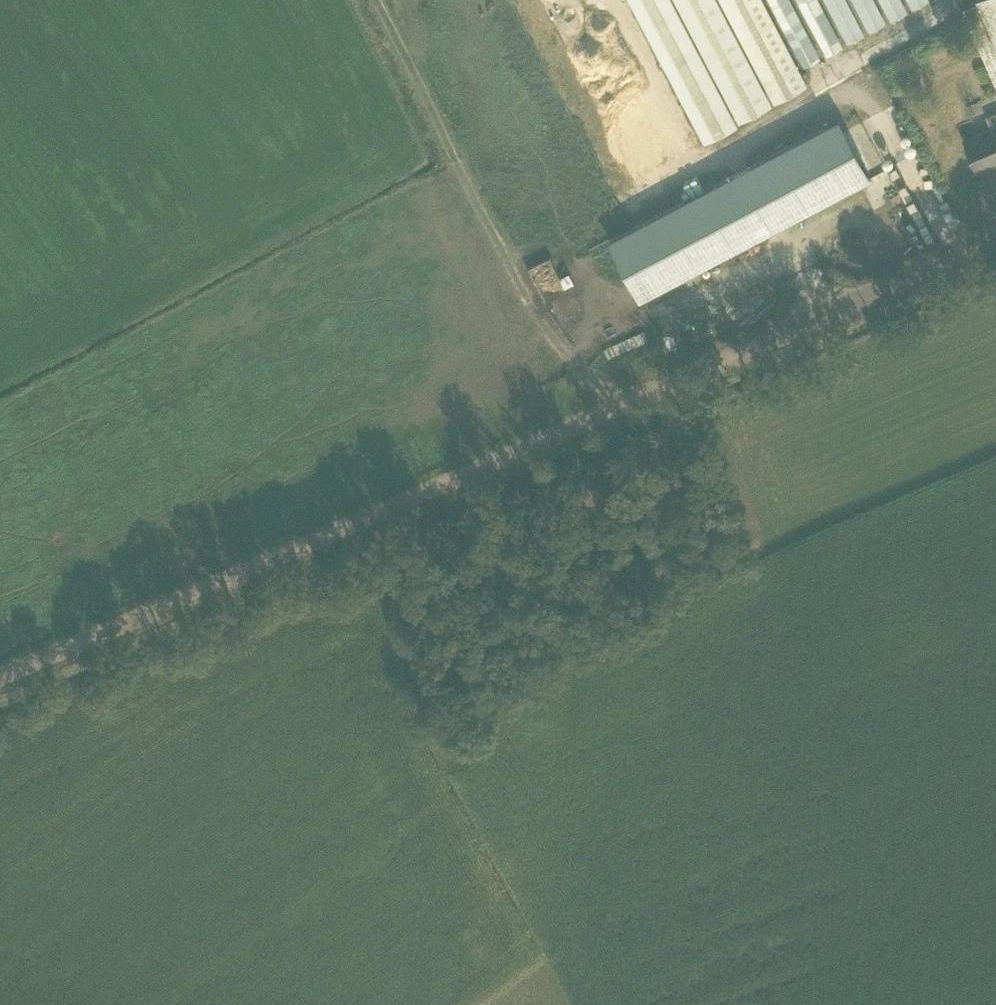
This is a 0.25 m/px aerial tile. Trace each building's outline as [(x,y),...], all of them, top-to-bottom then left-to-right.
[(619,185),(652,167),(565,0),(522,0),(619,185)] [(658,164),(692,146),(615,0),(572,0),(658,164)] [(703,140),(704,143),(738,125),(736,122),(672,0),(629,0),(703,140)] [(707,58),(739,122),(771,105),(716,0),(677,0),(707,58)] [(774,103),(808,85),(763,0),(720,0),(774,103)] [(804,66),(822,57),(792,0),(769,0),(804,66)] [(826,55),(843,46),(819,0),(797,0),(826,55)] [(848,43),(865,34),(847,0),(825,0),(848,43)] [(869,33),(886,24),(874,0),(852,0),(869,33)] [(891,21),(908,12),(901,0),(880,0),(891,21)] [(912,9),(929,0),(907,0),(912,9)] [(995,88),(995,0),(983,0),(978,2),(981,9),(970,13),(991,61),(985,63),(995,88)] [(976,43),(972,45),(976,55),(981,53),(976,43)] [(978,169),(995,162),(995,126),(965,139),(978,169)] [(853,186),(822,127),(609,239),(640,298),(853,186)] [(872,217),(872,255),(904,255),(904,217),(872,217)]
